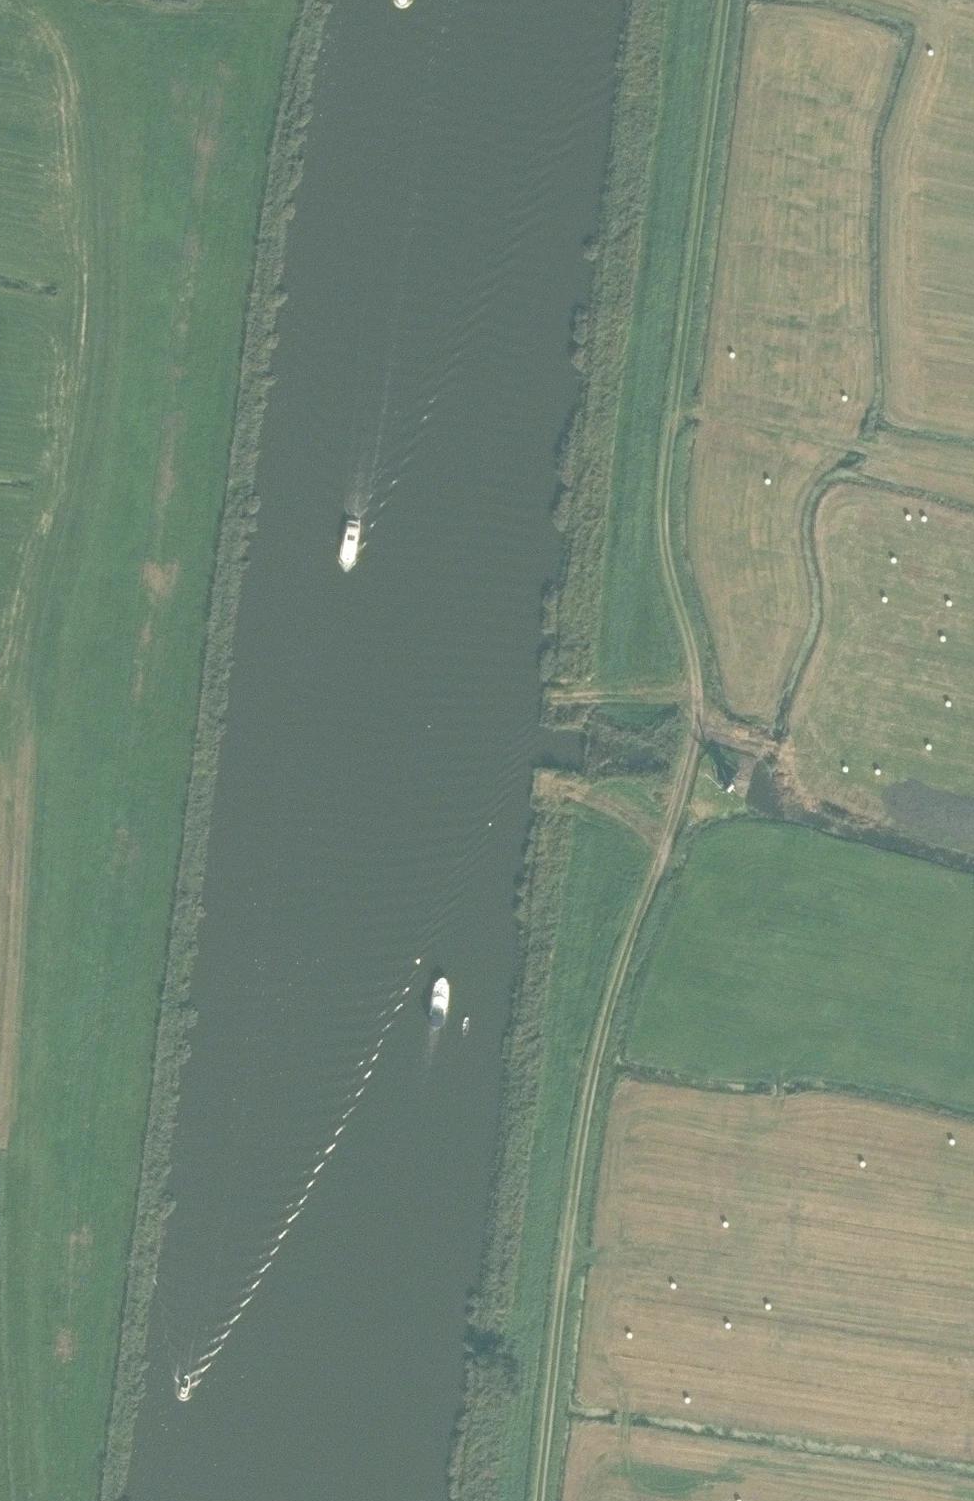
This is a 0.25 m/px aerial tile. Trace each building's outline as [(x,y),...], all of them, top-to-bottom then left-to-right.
[(743,772),(727,765),(722,782),(738,788),(743,772)]
